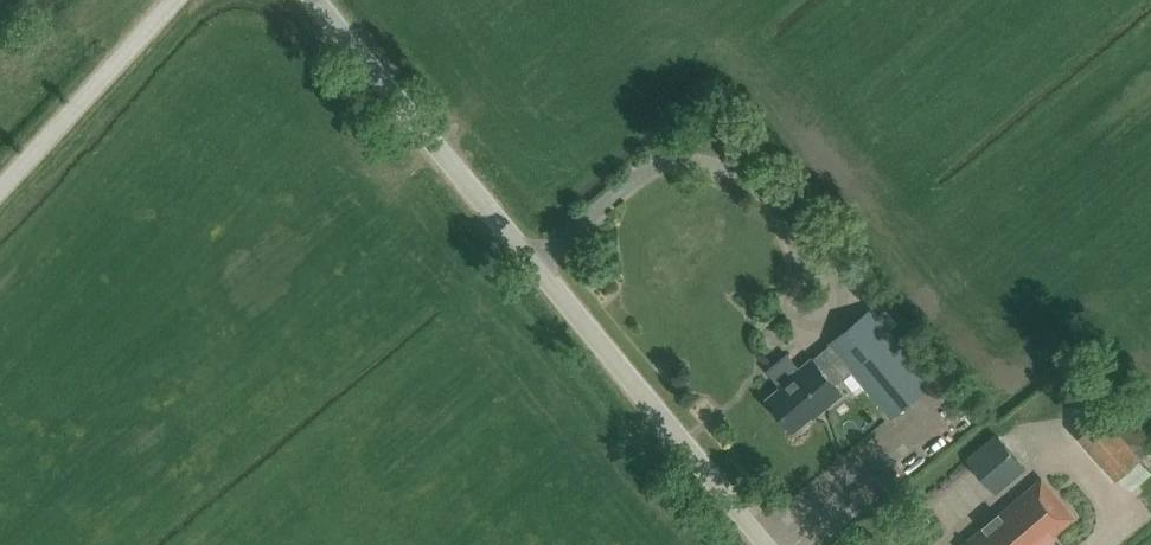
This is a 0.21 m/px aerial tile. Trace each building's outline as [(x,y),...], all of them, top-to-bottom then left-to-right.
[(933,379),(871,309),(830,343),(831,344),(813,359),(813,358),(781,384),(784,388),(770,400),(794,429),(823,405),(825,407),(841,393),(833,383),(845,372),(859,388),(865,383),(893,414),(933,379)] [(913,413),(923,422),(935,409),(925,400),(913,413)] [(1071,422),(1080,433),(1100,415),(1090,404),(1071,422)] [(1125,498),(1150,479),(1110,423),(1084,442),(1125,498)] [(1026,466),(999,434),(968,461),(995,492),(1026,466)] [(1041,480),(1000,515),(1003,519),(989,531),(986,527),(965,544),(966,544),(1038,544),(1072,517),(1041,480)]
